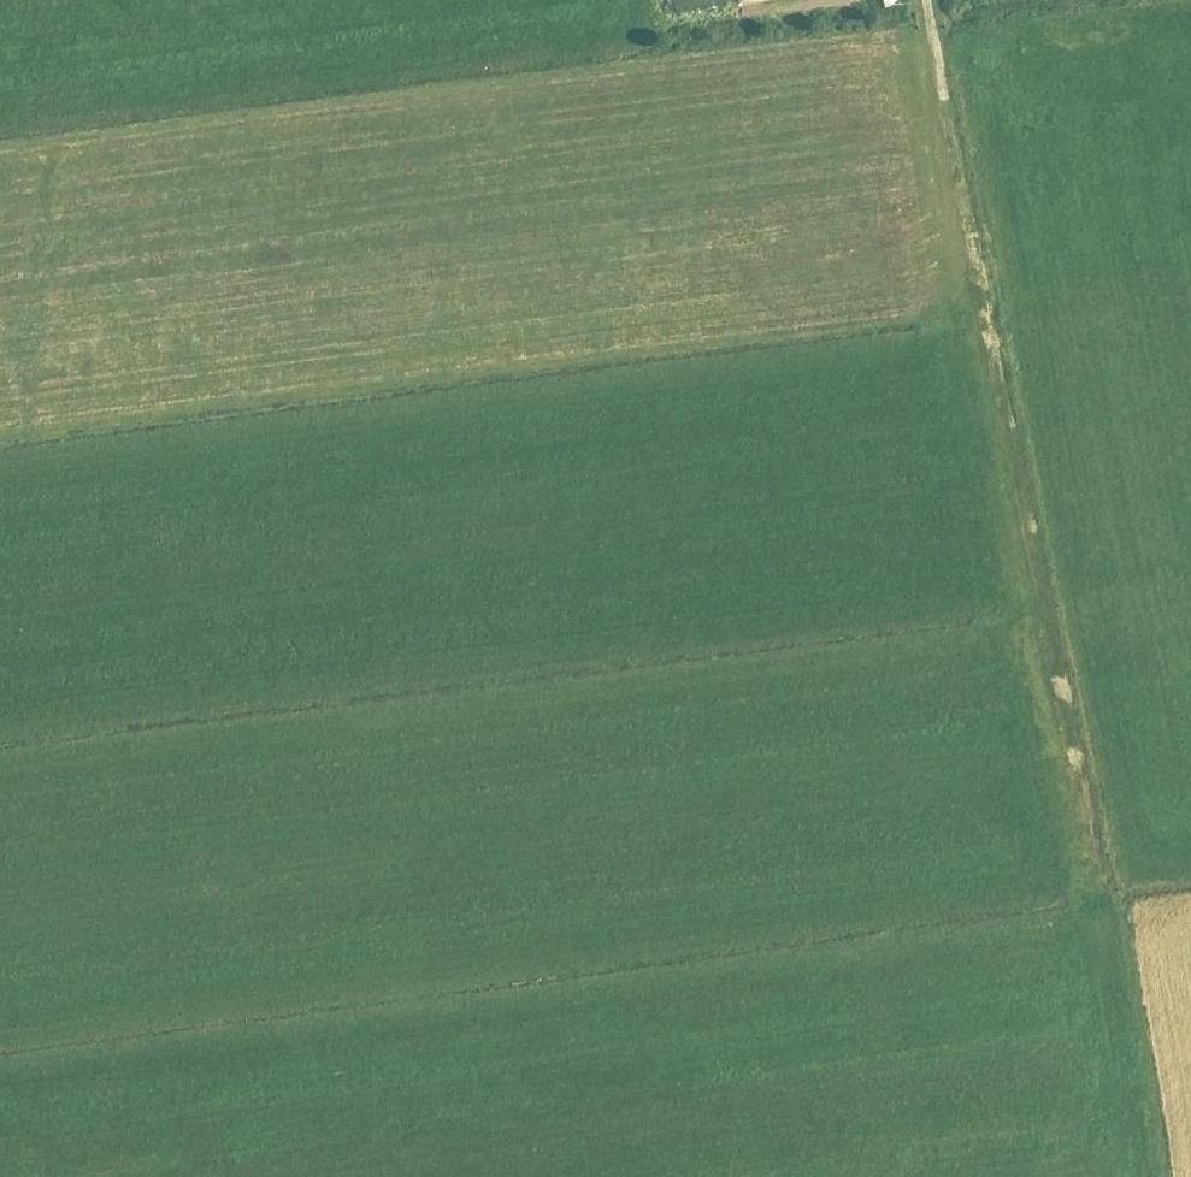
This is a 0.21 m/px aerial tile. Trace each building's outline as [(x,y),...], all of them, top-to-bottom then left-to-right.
[(677,11),(658,14),(659,20),(825,0),(676,0),(677,11)]
